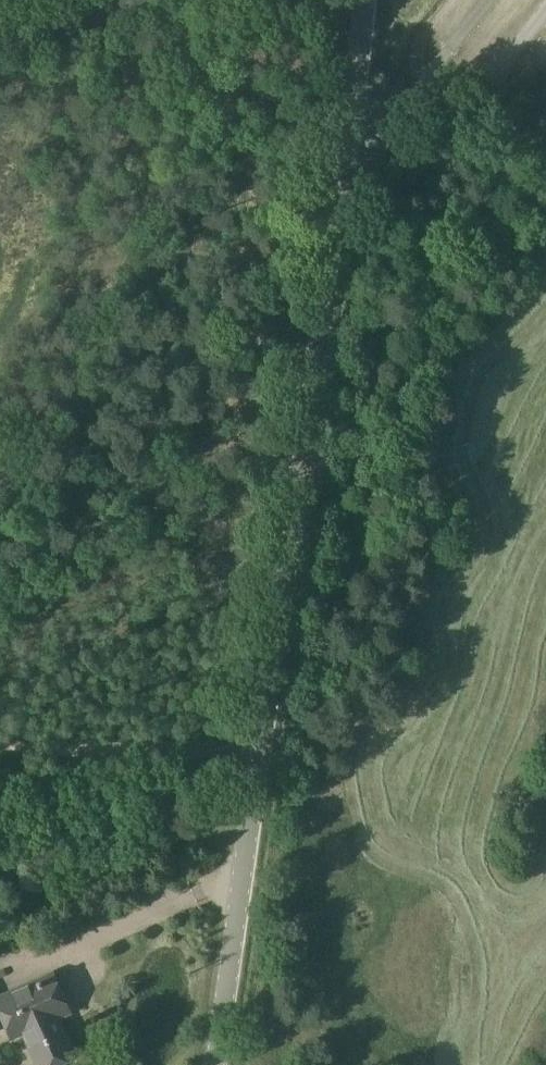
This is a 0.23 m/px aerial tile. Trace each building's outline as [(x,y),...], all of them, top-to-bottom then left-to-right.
[(55,976),(0,999),(0,1016),(10,1041),(23,1036),(35,1064),(61,1064),(77,1058),(61,1019),(71,1015),(55,976)]
